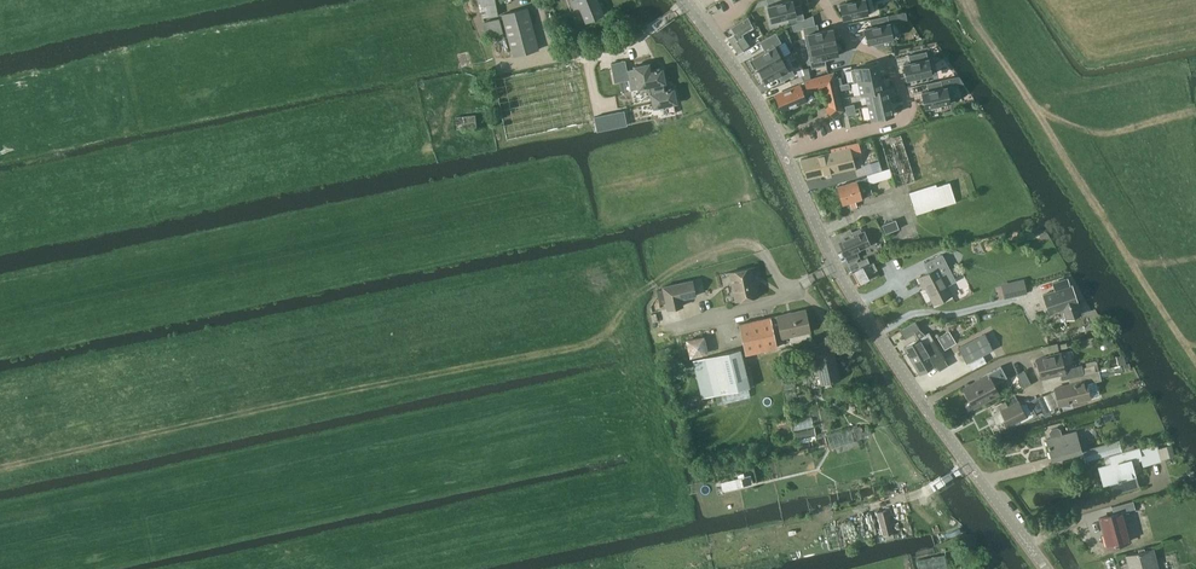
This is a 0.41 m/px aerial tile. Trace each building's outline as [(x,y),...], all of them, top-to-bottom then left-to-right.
[(495,0),(480,0),(483,18),(498,15),(495,0)] [(603,14),(597,0),(572,0),(575,8),(580,6),(586,21),(603,14)] [(767,5),(771,22),(796,16),(797,21),(805,19),(801,4),(795,6),(793,0),(788,0),(767,5)] [(840,3),(843,20),(852,18),(852,19),(859,17),(859,16),(869,14),(869,13),(871,13),(868,0),(846,0),(846,1),(840,3)] [(513,56),(539,49),(528,7),(502,14),(513,56)] [(805,19),(792,25),(794,31),(803,29),(803,27),(815,24),(813,14),(805,19)] [(871,26),(864,27),(868,44),(877,42),(877,43),(884,41),(884,40),(894,38),(894,37),(896,37),(893,22),(890,22),(890,21),(889,22),(888,15),(870,19),(871,26)] [(728,38),(738,53),(748,46),(754,42),(753,41),(746,31),(753,25),(748,17),(730,28),(734,34),(728,38)] [(488,36),(503,32),(499,18),(484,22),(488,36)] [(815,24),(803,27),(803,29),(804,33),(807,47),(836,41),(833,27),(819,30),(818,24),(815,24)] [(764,50),(752,57),(759,70),(785,56),(778,44),(781,42),(776,32),(760,41),(764,50)] [(836,41),(807,47),(810,62),(812,68),(827,65),(825,58),(839,55),(836,41)] [(910,62),(903,63),(907,80),(932,75),(932,74),(935,73),(931,58),(929,58),(929,57),(928,58),(926,51),(908,55),(910,62)] [(785,56),(759,70),(766,82),(778,76),(781,82),(795,74),(792,68),(785,56)] [(494,79),(507,139),(635,113),(631,90),(627,70),(626,68),(584,76),(580,61),(494,79)] [(641,88),(642,95),(651,93),(650,86),(664,83),(666,83),(663,68),(651,70),(650,63),(634,66),(635,69),(627,70),(631,90),(641,88)] [(856,69),(851,70),(854,82),(858,81),(882,76),(879,63),(856,69)] [(832,117),(833,117),(835,116),(842,110),(837,86),(835,79),(834,72),(804,81),(799,82),(800,85),(804,93),(807,92),(824,87),(829,106),(826,108),(832,117)] [(882,76),(858,81),(861,94),(866,93),(885,89),(882,76)] [(928,90),(921,91),(925,108),(934,106),(934,107),(941,106),(941,105),(951,103),(950,102),(956,101),(952,85),(947,86),(943,86),(941,80),(927,83),(928,90)] [(674,87),(665,89),(664,83),(650,86),(651,93),(654,107),(677,103),(674,87)] [(804,93),(800,85),(776,95),(782,110),(791,106),(793,107),(797,105),(797,104),(806,100),(804,93)] [(885,89),(866,93),(869,106),(892,100),(890,88),(885,89)] [(892,100),(869,106),(872,118),(895,113),(892,100)] [(476,114),(455,117),(457,130),(477,128),(476,114)] [(890,168),(893,177),(896,187),(915,181),(901,135),(882,141),(890,168)] [(801,161),(808,178),(808,179),(856,167),(851,149),(801,161)] [(868,178),(838,187),(843,204),(850,202),(855,200),(873,195),(870,184),(893,177),(890,168),(883,170),(867,175),(868,178)] [(956,202),(950,182),(937,186),(936,184),(910,192),(913,204),(916,214),(956,202)] [(896,219),(882,224),(886,233),(899,228),(896,219)] [(860,257),(857,251),(871,246),(866,232),(840,242),(848,262),(860,257)] [(929,272),(918,278),(922,284),(924,283),(935,304),(952,295),(947,286),(956,281),(942,254),(935,257),(924,263),(929,272)] [(856,285),(868,279),(867,276),(878,270),(873,262),(870,264),(867,258),(858,262),(858,261),(851,265),(852,265),(849,266),(852,272),(850,273),(856,285)] [(736,300),(758,295),(752,267),(730,272),(736,300)] [(1056,290),(1071,285),(1069,278),(1054,283),(1056,290)] [(663,289),(657,290),(660,304),(666,302),(668,309),(683,305),(681,299),(695,296),(692,280),(663,286),(663,289)] [(1024,281),(1002,286),(1005,297),(1026,292),(1024,281)] [(1072,285),(1043,294),(1049,313),(1063,309),(1067,319),(1081,314),(1077,304),(1078,304),(1072,285)] [(778,347),(776,339),(811,331),(806,309),(739,324),(746,354),(778,347)] [(905,348),(912,361),(937,346),(930,333),(926,335),(920,330),(916,322),(901,331),(906,339),(916,333),(919,339),(905,348)] [(956,342),(949,330),(937,338),(944,349),(956,342)] [(985,334),(959,347),(967,363),(993,350),(985,334)] [(691,356),(707,352),(704,337),(687,341),(691,356)] [(1111,337),(1103,341),(1107,348),(1114,344),(1111,337)] [(1057,345),(1042,349),(1044,356),(1067,350),(1066,345),(1057,348),(1057,345)] [(945,359),(937,346),(912,361),(920,374),(936,365),(940,370),(948,365),(945,359)] [(704,358),(696,359),(706,396),(713,394),(713,395),(717,394),(719,403),(750,395),(748,387),(749,386),(746,376),(744,367),(740,349),(704,358)] [(818,367),(806,370),(811,390),(831,385),(830,381),(840,378),(834,352),(815,357),(818,367)] [(1062,381),(1068,379),(1085,375),(1084,374),(1099,371),(1098,362),(1096,360),(1086,363),(1087,367),(1083,368),(1082,365),(1064,369),(1061,354),(1037,360),(1041,378),(1060,374),(1062,381)] [(1124,354),(1116,356),(1118,364),(1126,363),(1124,354)] [(989,374),(990,376),(964,390),(973,407),(999,393),(995,386),(1008,379),(1002,367),(989,374)] [(1017,375),(1024,388),(1031,384),(1025,371),(1017,375)] [(1070,385),(1056,388),(1059,405),(1100,396),(1097,382),(1102,380),(1099,371),(1084,374),(1085,375),(1068,379),(1070,385)] [(1037,415),(1029,399),(1020,403),(1016,395),(992,408),(993,409),(991,410),(990,411),(997,424),(1006,419),(1008,425),(1019,419),(1021,423),(1037,415)] [(1036,398),(1044,414),(1051,411),(1043,395),(1036,398)] [(854,434),(852,434),(854,441),(857,440),(864,438),(861,425),(853,427),(855,433),(854,433),(854,434)] [(1051,438),(1046,439),(1051,460),(1081,452),(1076,432),(1061,436),(1060,430),(1057,428),(1051,429),(1049,432),(1051,438)] [(1118,440),(1082,451),(1085,461),(1121,450),(1118,440)] [(1171,444),(1161,447),(1164,458),(1174,455),(1171,444)] [(1110,464),(1098,467),(1103,485),(1109,484),(1112,494),(1138,487),(1131,463),(1141,459),(1143,466),(1161,460),(1156,445),(1140,450),(1140,447),(1132,449),(1122,452),(1109,456),(1110,464)] [(734,481),(703,488),(705,497),(736,490),(734,481)] [(1122,512),(1135,508),(1133,501),(1112,507),(1114,514),(1100,518),(1108,547),(1130,541),(1122,512)] [(894,533),(888,509),(876,512),(882,536),(894,533)] [(1150,549),(1127,556),(1130,568),(1155,568),(1150,549)]
